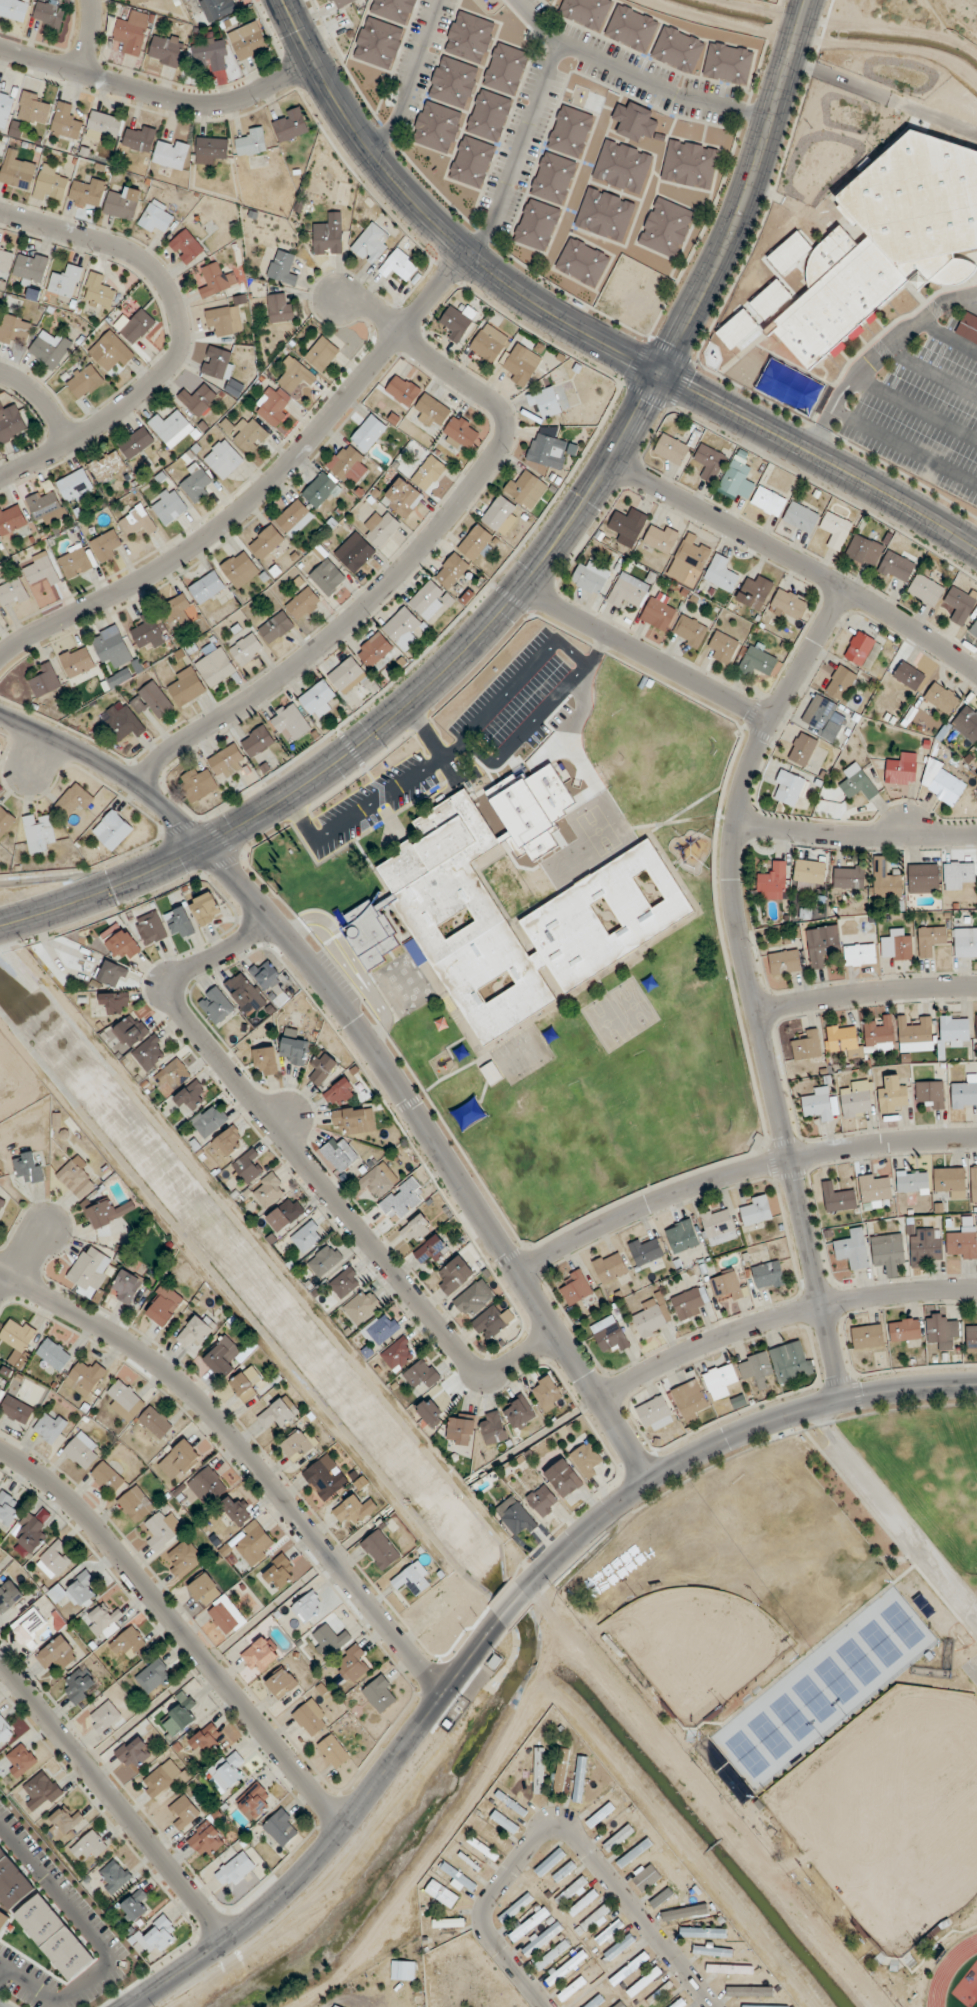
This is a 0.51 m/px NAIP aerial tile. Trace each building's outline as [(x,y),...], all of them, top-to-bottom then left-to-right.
[(27,19),(27,0),(0,0),(0,19),(27,19)] [(58,31),(66,9),(40,0),(38,0),(31,21),(58,31)] [(237,13),(233,0),(199,0),(208,24),(237,13)] [(352,0),(331,0),(343,11),(352,0)] [(367,13),(407,26),(416,0),(371,0),(367,13)] [(613,0),(556,0),(551,12),(598,33),(613,0)] [(659,18),(614,2),(601,37),(646,53),(659,18)] [(481,66),(497,24),(457,9),(442,51),(481,66)] [(149,15),(131,11),(128,22),(118,19),(113,41),(123,43),(120,52),(139,57),(149,15)] [(405,28),(364,15),(351,58),(391,71),(405,28)] [(269,49),(256,21),(227,34),(239,62),(269,49)] [(692,75),(705,40),(661,23),(648,58),(692,75)] [(148,61),(178,68),(184,41),(154,34),(148,61)] [(192,44),(195,66),(206,65),(207,72),(228,69),(225,40),(192,44)] [(700,76),(746,86),(754,50),(708,40),(700,76)] [(480,85),(515,96),(529,52),(494,41),(480,85)] [(426,97),(465,110),(480,68),(440,54),(426,97)] [(2,94),(4,84),(0,83),(0,115),(10,117),(15,97),(2,94)] [(512,99),(478,88),(463,132),(498,143),(512,99)] [(51,99),(22,92),(15,119),(44,127),(51,99)] [(449,155),(463,112),(423,99),(409,142),(449,155)] [(76,106),(58,101),(49,132),(77,140),(83,119),(73,117),(76,106)] [(653,111),(630,101),(627,107),(617,103),(610,122),(617,124),(614,133),(639,143),(642,135),(651,139),(658,122),(650,119),(653,111)] [(594,115),(559,103),(544,148),(580,160),(594,115)] [(278,143),(308,134),(301,109),(270,118),(278,143)] [(104,142),(107,133),(117,136),(121,119),(93,111),(85,136),(104,142)] [(127,130),(121,146),(149,155),(157,131),(137,124),(135,132),(127,130)] [(237,157),(266,154),(263,128),(244,129),(245,139),(235,140),(237,157)] [(829,354),(846,350),(844,341),(857,338),(862,333),(861,326),(909,281),(918,291),(972,278),(976,266),(976,265),(949,255),(976,249),(976,154),(910,130),(833,201),(866,237),(859,244),(841,225),(812,251),(804,273),(808,291),(775,321),(771,332),(809,373),(829,354)] [(446,178),(482,189),(496,145),(461,134),(446,178)] [(658,178),(708,191),(720,150),(670,136),(658,178)] [(228,139),(197,138),(196,164),(216,165),(216,157),(227,158),(228,139)] [(604,138),(590,181),(640,196),(653,153),(604,138)] [(184,170),(188,144),(157,139),(153,165),(184,170)] [(527,194),(563,206),(578,162),(542,150),(527,194)] [(7,155),(0,179),(0,183),(29,191),(37,163),(7,155)] [(68,181),(59,178),(61,169),(43,163),(33,196),(61,205),(68,181)] [(67,202),(97,212),(106,183),(85,177),(83,182),(75,179),(67,202)] [(119,195),(109,192),(103,213),(131,222),(141,191),(122,186),(119,195)] [(623,243),(635,201),(586,186),(573,227),(623,243)] [(636,243),(676,260),(696,212),(656,195),(636,243)] [(510,241),(547,253),(561,209),(525,197),(510,241)] [(156,227),(163,233),(174,218),(151,203),(137,223),(152,234),(156,227)] [(313,223),(314,254),(342,254),(342,213),(330,213),(331,223),(313,223)] [(350,249),(372,266),(393,239),(371,222),(350,249)] [(204,250),(183,226),(164,242),(186,266),(204,250)] [(610,254),(568,236),(553,270),(595,288),(610,254)] [(3,242),(0,242),(0,272),(10,273),(12,253),(2,252),(3,242)] [(386,277),(392,270),(406,282),(419,266),(397,248),(378,271),(386,277)] [(289,274),(295,256),(277,250),(267,277),(294,287),(298,277),(289,274)] [(49,258),(28,252),(27,256),(19,254),(13,275),(23,277),(21,283),(40,289),(49,258)] [(63,273),(53,271),(47,291),(73,298),(82,268),(65,263),(63,273)] [(219,271),(219,264),(202,266),(205,288),(200,288),(200,294),(235,291),(233,270),(219,271)] [(115,290),(104,287),(106,277),(90,273),(82,303),(110,311),(115,290)] [(295,321),(292,301),(287,302),(286,293),(267,296),(271,324),(295,321)] [(459,311),(449,305),(439,321),(448,326),(443,334),(458,344),(478,313),(463,304),(459,311)] [(242,333),(239,306),(206,310),(209,337),(242,333)] [(157,323),(142,308),(130,321),(123,314),(113,325),(134,346),(157,323)] [(976,345),(976,318),(966,312),(954,333),(976,345)] [(15,343),(15,340),(29,340),(29,318),(0,318),(0,343),(15,343)] [(492,365),(510,339),(486,323),(468,350),(492,365)] [(27,353),(53,371),(72,343),(53,330),(50,335),(42,330),(27,353)] [(121,369),(135,356),(112,333),(90,355),(105,370),(114,362),(121,369)] [(340,351),(322,336),(303,358),(321,373),(340,351)] [(542,359),(517,343),(499,372),(524,388),(542,359)] [(231,352),(208,346),(201,375),(229,382),(226,393),(240,396),(243,384),(230,381),(233,365),(228,364),(231,352)] [(310,384),(315,379),(297,359),(275,378),(289,393),(305,379),(310,384)] [(825,384),(770,359),(755,392),(810,417),(825,384)] [(65,382),(79,402),(105,383),(91,364),(65,382)] [(421,390),(397,374),(384,392),(409,409),(421,390)] [(175,399),(198,422),(220,399),(204,383),(192,395),(186,388),(175,399)] [(538,421),(561,413),(552,386),(529,395),(538,421)] [(284,406),(286,392),(263,389),(259,419),(282,422),(285,406),(284,406)] [(411,414),(437,432),(451,411),(425,393),(411,414)] [(28,432),(17,404),(3,410),(0,403),(0,443),(28,432)] [(170,450),(194,429),(177,410),(166,420),(160,413),(147,424),(170,450)] [(269,435),(248,415),(229,436),(250,456),(269,435)] [(388,429),(373,415),(349,438),(364,453),(388,429)] [(465,454),(480,431),(455,415),(440,437),(465,454)] [(154,441),(142,425),(117,445),(129,461),(154,441)] [(525,461),(561,471),(569,442),(533,432),(525,461)] [(690,447),(663,432),(652,452),(679,467),(690,447)] [(244,460),(224,439),(202,459),(223,480),(244,460)] [(364,459),(347,443),(325,466),(342,482),(364,459)] [(712,484),(726,457),(700,443),(691,462),(701,467),(696,476),(712,484)] [(126,468),(114,449),(88,466),(99,484),(126,468)] [(446,467),(429,454),(410,481),(427,494),(446,467)] [(719,488),(746,502),(755,483),(746,479),(751,469),(733,460),(719,488)] [(188,500),(209,498),(205,464),(186,466),(188,483),(186,483),(188,500)] [(74,496),(77,502),(95,491),(83,468),(56,483),(65,501),(74,496)] [(515,477),(504,488),(527,512),(549,490),(528,469),(517,480),(515,477)] [(342,490),(323,472),(301,494),(319,512),(342,490)] [(423,497),(400,477),(381,500),(404,520),(423,497)] [(787,500),(759,486),(750,504),(778,518),(787,500)] [(38,527),(65,515),(52,487),(26,499),(38,527)] [(149,503),(165,526),(188,510),(172,487),(149,503)] [(517,508),(500,495),(480,520),(497,533),(517,508)] [(274,521),(291,539),(314,516),(297,498),(274,521)] [(820,515),(792,501),(782,521),(810,535),(820,515)] [(5,544),(30,533),(17,503),(0,511),(0,533),(5,544)] [(158,529),(143,504),(118,519),(129,537),(146,526),(150,534),(158,529)] [(616,542),(632,549),(648,516),(630,508),(626,517),(615,512),(607,529),(619,535),(616,542)] [(828,535),(823,544),(839,552),(853,524),(828,511),(818,530),(828,535)] [(376,514),(360,530),(379,549),(402,526),(388,512),(381,519),(376,514)] [(666,556),(679,536),(660,522),(657,527),(653,524),(642,540),(666,556)] [(497,540),(478,524),(457,548),(476,564),(497,540)] [(260,561),(285,541),(272,525),(247,545),(260,561)] [(89,543),(101,564),(117,555),(114,548),(121,544),(113,529),(89,543)] [(376,552),(355,532),(332,555),(353,575),(376,552)] [(668,575),(684,583),(691,569),(699,573),(709,551),(694,544),(697,537),(688,533),(668,575)] [(844,557),(873,570),(883,546),(854,534),(844,557)] [(56,556),(68,580),(93,567),(82,543),(56,556)] [(235,585),(256,565),(241,549),(219,568),(235,585)] [(60,582),(46,551),(28,560),(31,565),(22,569),(30,586),(47,578),(51,586),(60,582)] [(905,585),(915,563),(888,551),(878,572),(905,585)] [(449,590),(470,566),(455,552),(433,576),(449,590)] [(734,563),(717,554),(703,578),(730,594),(739,577),(729,572),(734,563)] [(307,576),(328,598),(347,580),(326,558),(307,576)] [(611,572),(582,558),(569,582),(598,597),(611,572)] [(188,589),(200,605),(225,588),(213,571),(188,589)] [(773,584),(750,573),(736,601),(759,612),(773,584)] [(906,593),(933,609),(945,589),(918,573),(906,593)] [(606,602),(620,610),(625,601),(638,608),(647,591),(619,576),(606,602)] [(5,611),(29,597),(18,577),(0,587),(0,601),(5,611)] [(408,602),(426,621),(449,598),(430,579),(408,602)] [(976,600),(951,586),(937,612),(963,626),(976,600)] [(321,603),(308,587),(284,607),(298,623),(321,603)] [(769,617),(799,623),(804,597),(775,591),(769,617)] [(187,612),(191,611),(186,596),(163,602),(171,630),(191,624),(187,612)] [(676,610),(649,597),(638,620),(666,633),(676,610)] [(405,653),(419,639),(413,633),(422,623),(404,605),(381,629),(405,653)] [(271,646),(295,626),(281,610),(258,630),(271,646)] [(147,645),(151,651),(169,638),(151,614),(128,631),(141,649),(147,645)] [(696,650),(708,628),(682,614),(670,635),(696,650)] [(968,634),(976,640),(976,619),(968,634)] [(103,666),(130,654),(116,625),(89,638),(103,666)] [(739,642),(715,631),(708,646),(715,649),(711,658),(729,666),(739,642)] [(875,640),(858,631),(843,658),(860,668),(875,640)] [(241,667),(265,649),(253,632),(228,650),(241,667)] [(355,651),(370,672),(396,654),(381,633),(355,651)] [(194,665),(210,690),(237,673),(217,640),(201,650),(206,658),(194,665)] [(69,679),(96,667),(85,644),(58,656),(69,679)] [(767,681),(778,657),(750,644),(739,668),(767,681)] [(368,687),(374,679),(346,657),(328,681),(348,695),(359,681),(368,687)] [(925,676),(902,661),(892,678),(915,692),(925,676)] [(42,664),(43,677),(32,678),(34,694),(57,692),(54,663),(42,664)] [(842,702),(857,675),(839,665),(824,691),(842,702)] [(112,689),(134,676),(128,666),(106,680),(112,689)] [(180,708),(206,692),(191,667),(165,682),(180,708)] [(298,699),(315,721),(333,708),(327,701),(335,695),(324,680),(298,699)] [(922,700),(949,716),(960,698),(934,681),(922,700)] [(137,712),(146,704),(159,721),(175,709),(154,682),(129,702),(137,712)] [(833,743),(845,720),(834,714),(838,706),(820,697),(803,728),(833,743)] [(313,727),(291,700),(269,719),(282,736),(289,730),(297,740),(313,727)] [(976,740),(976,713),(966,705),(950,726),(974,744),(976,740)] [(106,711),(111,720),(105,723),(115,744),(141,731),(129,706),(117,712),(114,707),(106,711)] [(578,735),(587,750),(604,740),(595,725),(578,735)] [(248,757),(274,746),(266,727),(240,738),(248,757)] [(787,760),(805,768),(818,741),(799,732),(787,760)] [(555,748),(562,764),(581,755),(574,739),(555,748)] [(247,766),(235,744),(207,759),(219,781),(247,766)] [(542,779),(560,769),(551,752),(533,762),(542,779)] [(916,785),(916,753),(897,753),(897,760),(886,760),(886,785),(916,785)] [(577,784),(594,775),(585,759),(569,769),(577,784)] [(968,782),(931,761),(917,786),(953,807),(968,782)] [(839,786),(849,800),(860,793),(866,802),(878,794),(857,763),(841,773),(846,781),(839,786)] [(199,776),(195,769),(177,779),(190,804),(219,790),(209,771),(199,776)] [(799,809),(809,781),(781,770),(770,799),(799,809)] [(574,787),(563,773),(546,786),(556,800),(574,787)] [(590,805),(607,795),(598,779),(581,789),(590,805)] [(91,817),(101,805),(75,782),(54,806),(70,820),(80,808),(91,817)] [(478,1045),(556,1002),(539,971),(547,966),(561,990),(694,917),(652,841),(517,916),(537,951),(526,958),(472,861),(499,846),(467,789),(411,821),(419,835),(395,849),(398,855),(376,866),(390,890),(344,916),(349,925),(343,928),(367,972),(387,960),(384,955),(400,946),(380,909),(397,900),(478,1045)] [(586,807),(576,793),(559,805),(569,819),(586,807)] [(619,813),(611,800),(594,810),(601,823),(619,813)] [(17,820),(0,806),(0,840),(17,820)] [(134,830),(114,810),(92,831),(112,852),(134,830)] [(29,855),(49,851),(47,843),(56,842),(50,812),(22,817),(29,855)] [(579,838),(599,828),(591,813),(572,822),(579,838)] [(598,845),(607,858),(624,847),(616,834),(598,845)] [(508,858),(515,873),(534,864),(526,848),(508,858)] [(826,863),(796,860),(793,890),(813,892),(814,883),(823,884),(826,863)] [(757,892),(786,892),(786,861),(768,861),(768,872),(757,872),(757,892)] [(490,874),(498,886),(514,875),(506,863),(490,874)] [(974,863),(944,863),(944,890),(963,890),(963,881),(974,881),(974,863)] [(528,891),(545,880),(535,865),(519,877),(528,891)] [(938,893),(938,865),(908,865),(908,893),(938,893)] [(864,888),(864,867),(833,867),(833,888),(864,888)] [(888,867),(873,867),(873,897),(902,897),(902,876),(888,876),(888,867)] [(526,893),(517,878),(501,887),(510,902),(526,893)] [(189,903),(201,927),(222,916),(210,892),(189,903)] [(165,913),(173,940),(194,934),(185,907),(165,913)] [(167,937),(156,911),(134,921),(145,946),(167,937)] [(841,954),(837,925),(806,930),(811,970),(823,969),(821,956),(841,954)] [(946,947),(946,928),(918,928),(918,959),(936,958),(936,948),(946,947)] [(911,929),(891,929),(891,939),(882,939),(882,961),(911,961),(911,929)] [(954,929),(954,957),(976,957),(976,929),(954,929)] [(106,937),(112,960),(136,953),(130,930),(106,937)] [(844,947),(846,966),(876,964),(874,944),(844,947)] [(771,975),(801,972),(798,950),(768,953),(771,975)] [(128,969),(106,959),(97,980),(119,989),(128,969)] [(283,980),(266,959),(250,972),(267,993),(283,980)] [(252,1004),(254,1010),(262,1007),(249,973),(227,981),(238,1010),(252,1004)] [(216,1026),(236,1010),(217,987),(197,1002),(216,1026)] [(109,1004),(109,1014),(129,1013),(128,993),(100,994),(100,1004),(109,1004)] [(130,1050),(150,1032),(133,1013),(113,1030),(130,1050)] [(933,1051),(931,1016),(920,1017),(920,1026),(907,1026),(906,1017),(898,1018),(899,1052),(933,1051)] [(940,1016),(940,1042),(970,1042),(970,1016),(940,1016)] [(894,1051),(893,1021),(865,1022),(866,1052),(894,1051)] [(829,1026),(829,1053),(858,1053),(858,1026),(829,1026)] [(297,1031),(285,1029),(279,1061),(305,1065),(309,1043),(296,1040),(297,1031)] [(806,1031),(806,1040),(793,1041),(794,1060),(820,1059),(819,1030),(806,1031)] [(147,1072),(168,1052),(152,1035),(131,1055),(147,1072)] [(275,1076),(277,1049),(255,1048),(253,1075),(275,1076)] [(323,1088),(336,1060),(319,1052),(312,1067),(315,1069),(309,1082),(323,1088)] [(153,1078),(161,1087),(169,1081),(176,1089),(192,1075),(177,1058),(153,1078)] [(503,1078),(492,1061),(480,1069),(490,1086),(503,1078)] [(880,1114),(900,1112),(900,1105),(908,1104),(907,1085),(897,1085),(897,1076),(887,1077),(887,1087),(878,1088),(880,1114)] [(962,1076),(962,1085),(951,1085),(951,1108),(976,1108),(976,1076),(962,1076)] [(333,1109),(358,1094),(348,1077),(323,1092),(333,1109)] [(187,1115),(210,1097),(197,1080),(174,1097),(187,1115)] [(842,1117),(873,1116),(872,1082),(841,1084),(842,1117)] [(916,1082),(916,1101),(926,1101),(926,1109),(943,1109),(943,1082),(916,1082)] [(811,1096),(803,1096),(803,1115),(815,1115),(815,1122),(831,1122),(831,1088),(811,1088),(811,1096)] [(190,1122),(205,1140),(228,1120),(213,1102),(190,1122)] [(376,1131),(373,1107),(332,1112),(334,1129),(344,1127),(345,1135),(376,1131)] [(227,1158),(245,1140),(230,1125),(212,1144),(227,1158)] [(360,1158),(343,1139),(337,1145),(333,1140),(320,1151),(340,1175),(360,1158)] [(247,1185),(268,1167),(252,1148),(231,1166),(247,1185)] [(28,1186),(46,1180),(35,1150),(11,1159),(18,1178),(24,1176),(28,1186)] [(56,1176),(79,1200),(94,1185),(87,1177),(93,1171),(77,1155),(56,1176)] [(946,1200),(965,1200),(965,1168),(935,1168),(935,1190),(946,1190),(946,1200)] [(928,1194),(928,1171),(897,1171),(897,1194),(928,1194)] [(250,1190),(265,1209),(287,1191),(273,1172),(250,1190)] [(860,1178),(864,1209),(883,1207),(882,1200),(891,1198),(888,1174),(860,1178)] [(827,1213),(857,1209),(854,1189),(834,1192),(832,1181),(822,1182),(827,1213)] [(280,1235),(305,1211),(291,1196),(266,1219),(280,1235)] [(740,1202),(744,1226),(772,1221),(768,1197),(740,1202)] [(132,1200),(114,1210),(108,1199),(86,1210),(96,1230),(137,1210),(132,1200)] [(699,1216),(709,1247),(737,1239),(727,1207),(699,1216)] [(401,1233),(415,1246),(433,1226),(419,1213),(401,1233)] [(290,1239),(303,1255),(326,1235),(312,1219),(290,1239)] [(664,1229),(674,1255),(700,1245),(691,1219),(664,1229)] [(849,1271),(869,1268),(864,1228),(852,1229),(853,1240),(834,1243),(837,1262),(848,1261),(849,1271)] [(946,1259),(976,1259),(976,1228),(946,1228),(946,1259)] [(942,1260),(942,1230),(910,1230),(910,1268),(924,1268),(924,1260),(942,1260)] [(438,1263),(449,1244),(431,1233),(416,1258),(424,1263),(427,1257),(438,1263)] [(873,1267),(886,1266),(887,1278),(897,1277),(896,1265),(905,1265),(902,1234),(871,1237),(873,1267)] [(630,1245),(636,1266),(663,1258),(658,1237),(630,1245)] [(94,1295),(115,1260),(87,1244),(66,1278),(94,1295)] [(306,1263),(320,1280),(343,1260),(329,1244),(306,1263)] [(593,1261),(601,1285),(628,1275),(619,1251),(593,1261)] [(450,1296),(475,1273),(459,1255),(434,1278),(450,1296)] [(751,1268),(758,1292),(785,1285),(779,1261),(751,1268)] [(339,1300),(362,1286),(351,1269),(328,1283),(339,1300)] [(109,1295),(131,1305),(143,1280),(122,1270),(109,1295)] [(567,1287),(560,1291),(570,1307),(593,1295),(580,1270),(562,1280),(567,1287)] [(710,1280),(717,1303),(747,1293),(739,1270),(710,1280)] [(453,1300),(465,1319),(496,1299),(483,1280),(453,1300)] [(143,1313),(165,1329),(185,1299),(163,1284),(143,1313)] [(670,1299),(680,1322),(707,1310),(697,1287),(670,1299)] [(384,1305),(374,1293),(367,1298),(362,1292),(342,1309),(357,1327),(384,1305)] [(642,1315),(633,1320),(642,1339),(674,1324),(665,1304),(657,1307),(654,1299),(639,1306),(642,1315)] [(509,1324),(493,1305),(471,1324),(487,1343),(509,1324)] [(402,1328),(384,1311),(362,1333),(379,1350),(402,1328)] [(175,1339),(184,1347),(191,1339),(199,1346),(215,1328),(199,1313),(175,1339)] [(13,1314),(0,1333),(0,1339),(22,1355),(39,1333),(13,1314)] [(927,1319),(929,1351),(950,1350),(950,1340),(959,1340),(958,1318),(927,1319)] [(890,1320),(890,1341),(920,1341),(920,1320),(890,1320)] [(611,1348),(613,1353),(628,1348),(621,1323),(594,1332),(600,1351),(611,1348)] [(851,1328),(854,1354),(884,1350),(882,1325),(851,1328)] [(967,1327),(967,1352),(976,1352),(976,1327),(967,1327)] [(396,1374),(420,1352),(405,1334),(380,1356),(396,1374)] [(59,1373),(73,1356),(49,1336),(35,1353),(59,1373)] [(202,1360),(224,1382),(254,1351),(248,1345),(241,1352),(226,1336),(202,1360)] [(779,1384),(813,1374),(803,1340),(770,1350),(779,1384)] [(767,1388),(763,1377),(773,1374),(765,1352),(736,1362),(743,1382),(754,1378),(758,1391),(767,1388)] [(9,1363),(19,1370),(24,1362),(15,1355),(9,1363)] [(423,1382),(428,1389),(442,1379),(426,1357),(402,1374),(414,1389),(423,1382)] [(87,1399),(107,1371),(92,1360),(87,1368),(78,1362),(63,1383),(87,1399)] [(731,1395),(728,1385),(738,1382),(732,1364),(703,1374),(712,1401),(731,1395)] [(229,1384),(244,1402),(266,1385),(251,1366),(229,1384)] [(547,1412),(565,1397),(547,1376),(529,1391),(547,1412)] [(115,1399),(109,1407),(130,1424),(147,1402),(118,1379),(107,1393),(115,1399)] [(699,1411),(709,1407),(695,1379),(671,1391),(687,1425),(702,1417),(699,1411)] [(8,1393),(0,1406),(0,1413),(24,1428),(35,1410),(8,1393)] [(265,1429),(273,1422),(279,1429),(300,1412),(285,1394),(257,1418),(265,1429)] [(514,1432),(536,1419),(523,1395),(500,1407),(514,1432)] [(675,1420),(663,1395),(636,1408),(648,1433),(675,1420)] [(173,1427),(151,1405),(138,1419),(160,1440),(173,1427)] [(32,1432),(53,1446),(68,1422),(47,1409),(32,1432)] [(463,1441),(463,1434),(474,1434),(474,1415),(448,1415),(448,1441),(463,1441)] [(280,1446),(294,1463),(318,1444),(304,1427),(280,1446)] [(103,1450),(80,1431),(62,1453),(85,1472),(103,1450)] [(175,1483),(202,1456),(185,1439),(158,1466),(175,1483)] [(595,1463),(600,1461),(592,1443),(571,1451),(583,1480),(599,1473),(595,1463)] [(326,1502),(350,1481),(325,1453),(301,1475),(326,1502)] [(583,1485),(566,1458),(544,1472),(561,1499),(583,1485)] [(106,1459),(88,1476),(110,1498),(127,1480),(106,1459)] [(208,1508),(228,1487),(207,1466),(186,1486),(208,1508)] [(543,1518),(560,1503),(543,1483),(526,1499),(543,1518)] [(116,1503),(135,1525),(156,1507),(136,1485),(116,1503)] [(0,1494),(0,1524),(13,1524),(13,1494),(0,1494)] [(218,1508),(240,1529),(253,1516),(231,1494),(218,1508)] [(378,1507),(370,1499),(364,1505),(353,1494),(333,1512),(345,1526),(351,1520),(357,1526),(378,1507)] [(499,1517),(517,1539),(536,1524),(518,1502),(499,1517)] [(31,1555),(46,1538),(39,1532),(45,1526),(29,1512),(15,1528),(23,1535),(17,1542),(31,1555)] [(144,1538),(156,1553),(185,1529),(172,1513),(164,1519),(159,1512),(144,1524),(151,1533),(144,1538)] [(252,1568),(277,1545),(256,1523),(231,1545),(252,1568)] [(360,1544),(381,1571),(400,1557),(379,1529),(360,1544)] [(169,1555),(175,1562),(168,1568),(178,1580),(202,1557),(186,1539),(169,1555)] [(35,1563),(53,1581),(74,1559),(57,1542),(35,1563)] [(293,1579),(288,1573),(294,1567),(282,1553),(260,1573),(277,1593),(293,1579)] [(435,1582),(418,1560),(391,1581),(396,1588),(404,1582),(416,1597),(435,1582)] [(66,1595),(78,1610),(96,1596),(89,1587),(96,1581),(87,1570),(65,1588),(60,1583),(48,1593),(57,1603),(66,1595)] [(187,1588),(198,1601),(217,1586),(206,1572),(187,1588)] [(3,1614),(24,1597),(11,1580),(0,1589),(0,1610),(3,1614)] [(326,1608),(313,1591),(291,1607),(304,1625),(326,1608)] [(247,1621),(227,1594),(205,1610),(226,1637),(247,1621)] [(128,1619),(114,1606),(109,1613),(100,1605),(83,1622),(105,1643),(128,1619)] [(28,1646),(49,1623),(31,1607),(10,1630),(28,1646)] [(352,1639),(346,1632),(339,1638),(325,1623),(311,1637),(332,1659),(352,1639)] [(146,1645),(134,1627),(108,1645),(115,1654),(124,1648),(130,1656),(146,1645)] [(47,1671),(55,1664),(62,1671),(80,1655),(61,1634),(35,1658),(47,1671)] [(280,1654),(261,1636),(240,1658),(259,1676),(280,1654)] [(344,1668),(341,1669),(345,1682),(371,1674),(362,1646),(340,1654),(344,1668)] [(149,1696),(173,1675),(158,1658),(134,1679),(149,1696)] [(298,1683),(283,1667),(265,1685),(279,1701),(298,1683)] [(98,1687),(83,1668),(60,1686),(75,1705),(98,1687)] [(361,1692),(380,1715),(400,1697),(381,1675),(361,1692)] [(194,1717),(189,1712),(196,1705),(182,1691),(175,1698),(180,1704),(168,1715),(171,1718),(164,1726),(175,1737),(194,1717)] [(291,1715),(311,1739),(331,1723),(312,1698),(291,1715)] [(99,1734),(122,1716),(109,1700),(87,1718),(99,1734)] [(16,1734),(2,1718),(0,1719),(0,1748),(16,1734)] [(188,1744),(202,1759),(224,1738),(210,1723),(188,1744)] [(335,1770),(351,1758),(331,1734),(316,1747),(335,1770)] [(116,1758),(128,1767),(132,1762),(140,1768),(153,1750),(132,1735),(116,1758)] [(6,1756),(13,1763),(7,1769),(17,1781),(39,1761),(22,1742),(6,1756)] [(534,1795),(543,1795),(543,1748),(534,1748),(534,1795)] [(569,1749),(559,1748),(552,1795),(563,1796),(569,1749)] [(209,1782),(230,1793),(241,1773),(238,1772),(245,1759),(227,1749),(209,1782)] [(571,1802),(580,1803),(589,1759),(579,1757),(571,1802)] [(139,1783),(151,1800),(185,1774),(172,1758),(139,1783)] [(24,1799),(34,1815),(63,1796),(46,1770),(23,1785),(30,1796),(24,1799)] [(235,1805),(252,1822),(274,1800),(257,1783),(235,1805)] [(494,1796),(523,1818),(528,1812),(499,1790),(494,1796)] [(173,1824),(180,1832),(201,1815),(185,1795),(169,1808),(178,1820),(173,1824)] [(591,1832),(622,1806),(616,1798),(585,1824),(591,1832)] [(70,1813),(65,1808),(44,1824),(57,1841),(84,1821),(75,1809),(70,1813)] [(262,1827),(283,1849),(302,1830),(281,1809),(262,1827)] [(520,1829),(495,1810),(489,1818),(514,1837),(520,1829)] [(188,1844),(207,1862),(227,1839),(207,1822),(188,1844)] [(107,1846),(93,1830),(70,1850),(83,1866),(107,1846)] [(495,1861),(499,1855),(471,1837),(467,1843),(495,1861)] [(651,1852),(641,1839),(615,1859),(626,1873),(651,1852)] [(534,1871),(540,1878),(566,1855),(560,1848),(534,1871)] [(255,1867),(243,1852),(214,1875),(226,1890),(255,1867)] [(98,1873),(105,1880),(101,1884),(112,1896),(132,1878),(115,1859),(98,1873)] [(630,1880),(644,1893),(662,1876),(648,1862),(630,1880)] [(554,1900),(561,1908),(589,1884),(582,1876),(554,1900)] [(424,1893),(450,1911),(459,1898),(433,1879),(424,1893)] [(148,1895),(139,1887),(119,1909),(135,1923),(147,1910),(140,1905),(148,1895)] [(572,1917),(600,1898),(595,1890),(566,1910),(572,1917)] [(498,1919),(504,1926),(534,1900),(528,1892),(498,1919)] [(661,1913),(663,1923),(708,1914),(706,1904),(661,1913)] [(573,1927),(579,1937),(613,1915),(607,1906),(573,1927)] [(508,1936),(515,1944),(551,1914),(545,1907),(508,1936)] [(139,1933),(150,1955),(175,1943),(169,1932),(174,1930),(168,1919),(139,1933)] [(433,1928),(465,1928),(465,1919),(433,1919),(433,1928)] [(594,1940),(600,1947),(625,1926),(619,1919),(594,1940)] [(950,1925),(945,1920),(923,1940),(928,1946),(950,1925)] [(521,1951),(528,1959),(564,1929),(557,1921),(521,1951)] [(680,1939),(726,1939),(726,1928),(680,1928),(680,1939)] [(635,1941),(629,1933),(600,1958),(607,1966),(635,1941)] [(533,1966),(540,1973),(570,1946),(564,1939),(533,1966)] [(732,1956),(732,1948),(693,1948),(693,1956),(732,1956)] [(617,1973),(624,1981),(651,1959),(644,1951),(617,1973)] [(583,1960),(576,1953),(545,1981),(552,1988),(583,1960)] [(415,1981),(415,1962),(391,1962),(391,1981),(415,1981)] [(557,1996),(564,2004),(600,1972),(593,1964),(557,1996)] [(752,1966),(706,1965),(706,1974),(752,1974),(752,1966)] [(663,1974),(657,1967),(627,1991),(633,1999),(663,1974)] [(642,2006),(654,2006),(674,1988),(668,1982),(641,2006),(642,2006)] [(615,1996),(610,1987),(580,2006),(598,2006),(615,1996)] [(726,1997),(773,1997),(773,1988),(726,1988),(726,1997)] [(687,2006),(682,1998),(670,2006),(685,2006),(687,2006)]
